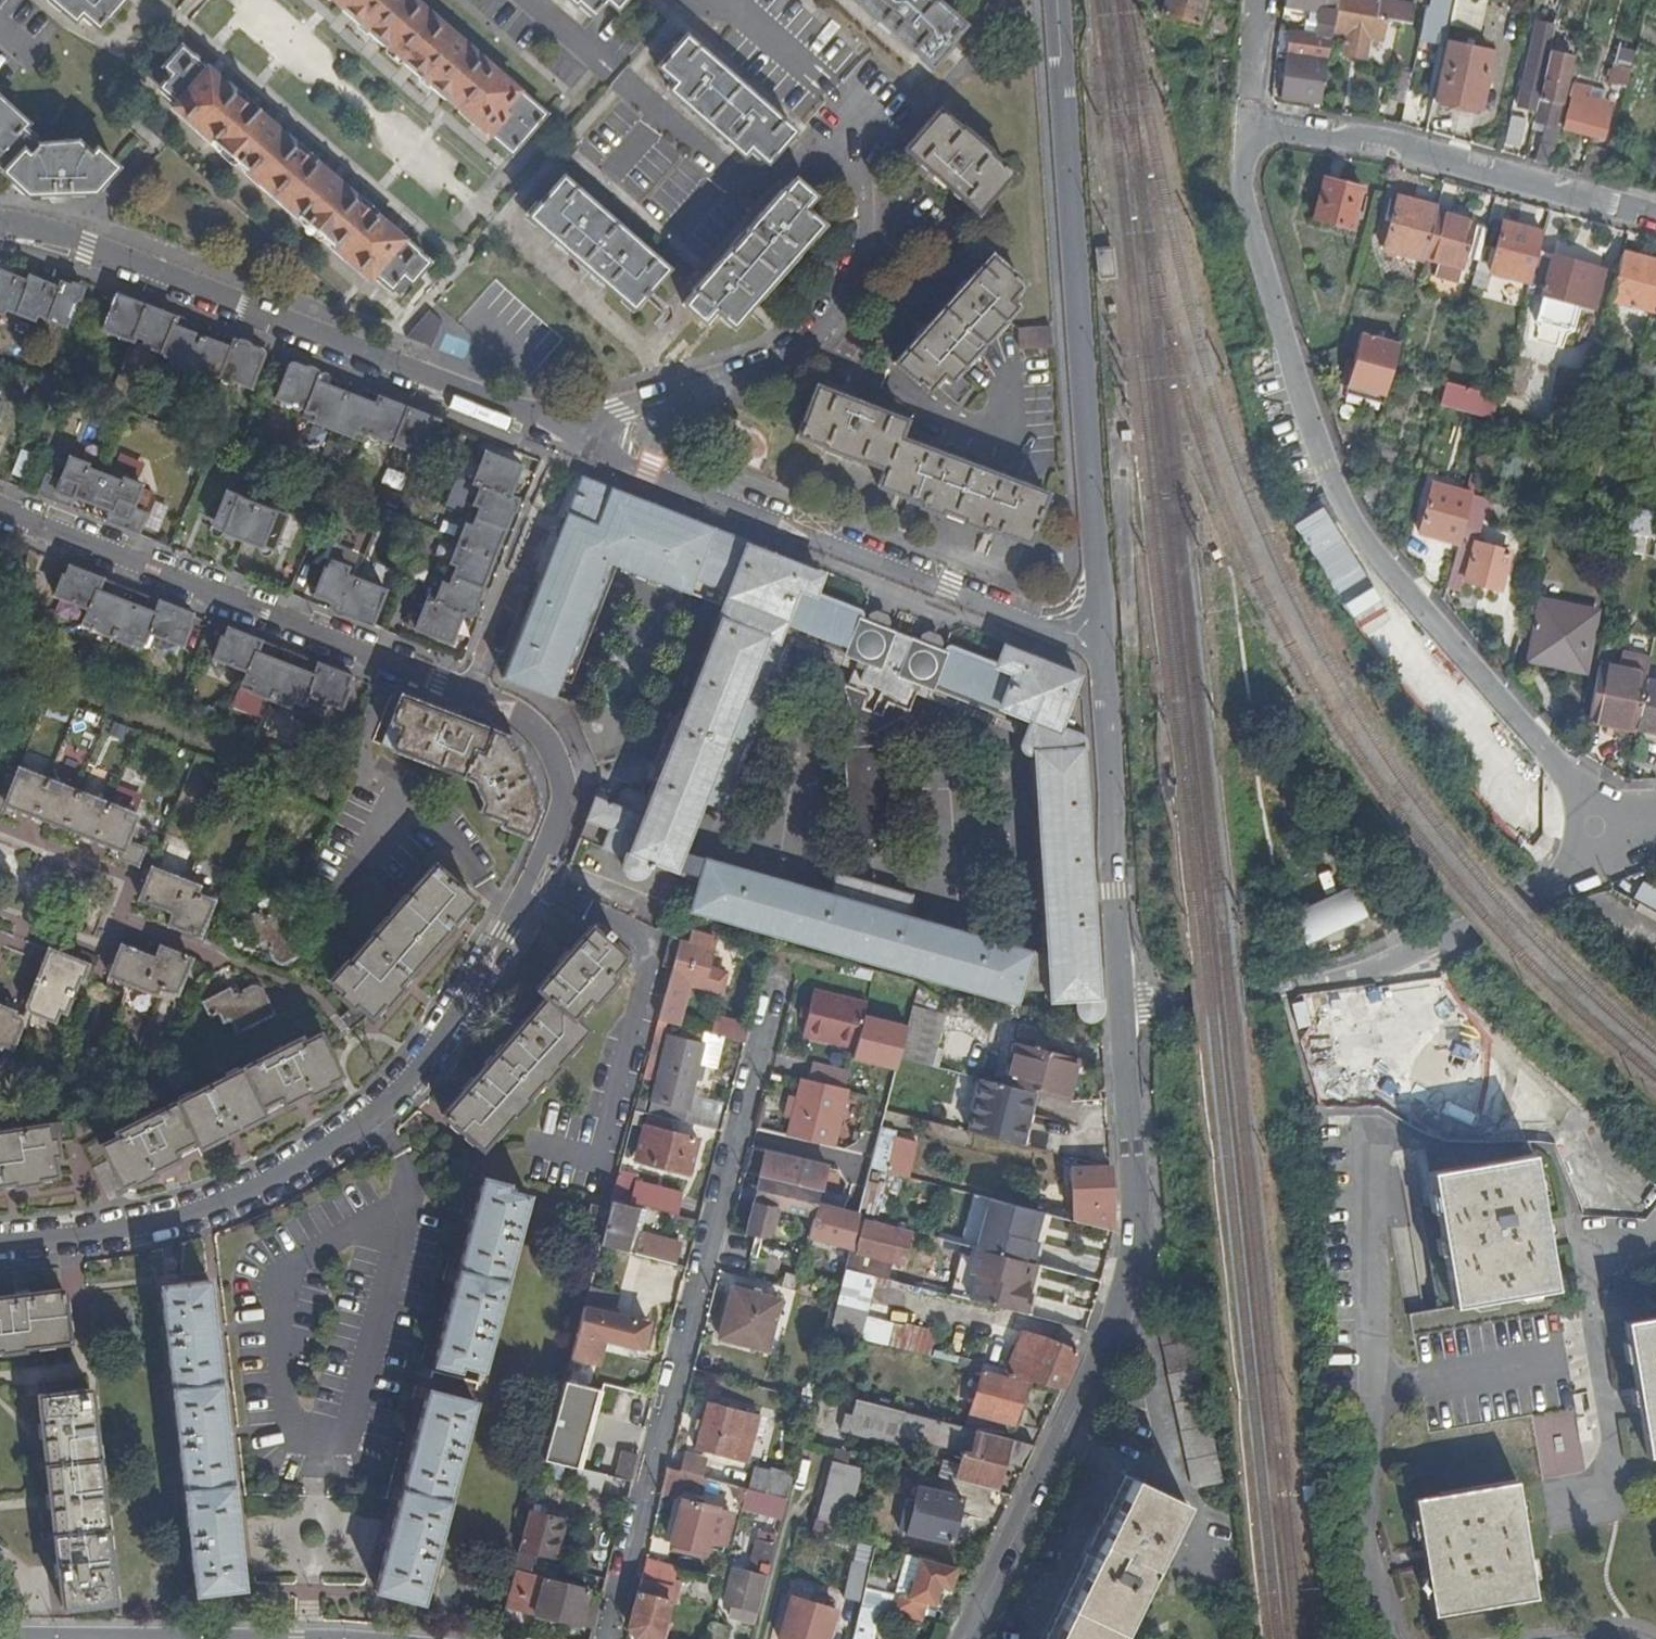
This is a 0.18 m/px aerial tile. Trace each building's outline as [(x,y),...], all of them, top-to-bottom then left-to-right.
[(75,24),(81,17),(99,32),(126,0),(47,0),(75,24)] [(412,0),(332,0),(346,12),(344,15),(384,51),(388,48),(407,66),(404,69),(446,104),(449,101),(513,156),(547,117),(412,0)] [(574,8),(577,6),(592,18),(605,3),(615,12),(626,0),(565,0),(574,8)] [(932,0),(853,0),(931,69),(949,49),(953,52),(965,38),(959,33),(963,27),(932,0)] [(1207,0),(1167,0),(1162,19),(1199,29),(1207,0)] [(1285,23),(1319,28),(1317,38),(1291,34),(1282,102),(1321,109),(1335,35),(1340,0),(1288,0),(1285,23)] [(1375,0),(1340,0),(1335,35),(1348,37),(1345,57),(1348,60),(1362,62),(1367,61),(1371,42),(1385,45),(1390,22),(1379,21),(1382,3),(1391,5),(1390,11),(1397,12),(1399,4),(1392,3),(1375,0)] [(1435,48),(1438,38),(1444,38),(1452,0),(1433,0),(1430,10),(1421,45),(1435,48)] [(1488,5),(1463,0),(1459,0),(1453,30),(1481,36),(1488,5)] [(1379,21),(1390,22),(1396,23),(1397,12),(1390,11),(1391,5),(1382,3),(1379,21)] [(1521,111),(1539,115),(1552,56),(1557,30),(1538,26),(1521,111)] [(1438,38),(1435,48),(1441,50),(1444,38),(1438,38)] [(773,161),(796,134),(687,39),(660,71),(677,85),(670,94),(745,158),(751,150),(769,166),(773,161)] [(1447,46),(1434,103),(1480,113),(1494,57),(1474,52),(1475,46),(1469,45),(1468,51),(1447,46)] [(174,79),(163,91),(179,105),(174,111),(222,153),(220,154),(237,169),(238,167),(308,226),(306,229),(323,243),(325,241),(371,281),(375,277),(393,293),(405,279),(413,285),(430,265),(418,255),(419,253),(197,61),(196,61),(184,51),(166,71),(174,79)] [(1552,56),(1539,115),(1540,115),(1538,125),(1545,126),(1557,129),(1567,87),(1560,86),(1566,59),(1552,56)] [(1560,86),(1567,87),(1574,61),(1566,59),(1560,86)] [(1628,92),(1636,68),(1618,63),(1611,88),(1628,92)] [(159,65),(148,76),(163,91),(174,79),(166,71),(159,65)] [(1409,96),(1413,78),(1395,75),(1389,104),(1407,107),(1409,96)] [(76,110),(75,90),(66,91),(68,110),(76,110)] [(1568,133),(1604,142),(1613,110),(1591,104),(1593,94),(1575,90),(1572,99),(1576,101),(1568,133)] [(0,100),(0,171),(29,198),(97,195),(119,170),(98,151),(94,156),(80,145),(42,149),(25,132),(29,127),(0,100)] [(939,112),(905,151),(978,214),(1012,176),(990,157),(992,154),(963,129),(960,131),(939,112)] [(1511,116),(1504,146),(1523,149),(1527,119),(1511,116)] [(1545,126),(1536,162),(1551,166),(1562,131),(1557,129),(1545,126)] [(565,181),(530,219),(635,311),(669,272),(565,181)] [(816,199),(796,181),(785,194),(784,192),(694,293),(695,296),(685,307),(704,323),(715,312),(733,328),(823,226),(805,212),(816,199)] [(1315,222),(1354,233),(1363,192),(1325,182),(1315,222)] [(1437,216),(1438,211),(1399,201),(1384,255),(1424,265),(1425,261),(1437,216)] [(1476,226),(1437,216),(1425,261),(1463,271),(1476,226)] [(1540,256),(1545,237),(1505,226),(1497,254),(1485,250),(1479,273),(1531,287),(1540,256)] [(1107,274),(1105,246),(1091,247),(1093,275),(1107,274)] [(1605,274),(1540,256),(1531,287),(1529,294),(1595,312),(1605,274)] [(1624,257),(1613,302),(1655,314),(1655,309),(1655,266),(1624,257)] [(950,383),(1016,310),(1008,302),(1023,286),(991,258),(895,365),(928,393),(943,376),(950,383)] [(5,317),(7,312),(36,323),(39,318),(68,329),(82,292),(62,284),(59,290),(48,286),(31,278),(28,284),(17,279),(0,273),(0,315),(5,317)] [(19,274),(17,279),(28,284),(31,278),(19,274)] [(405,279),(393,293),(401,300),(413,285),(405,279)] [(59,290),(62,284),(51,280),(48,286),(59,290)] [(179,320),(119,297),(104,332),(163,354),(160,363),(221,386),(223,378),(252,390),(267,354),(236,341),(232,349),(223,346),(185,331),(176,327),(179,320)] [(188,323),(179,320),(176,327),(185,331),(188,323)] [(1054,348),(1052,328),(1020,331),(1022,352),(1054,348)] [(1357,330),(1340,388),(1381,400),(1398,342),(1357,330)] [(232,349),(236,341),(226,337),(223,346),(232,349)] [(323,377),(292,364),(278,400),(307,411),(304,419),(364,443),(367,435),(425,458),(439,423),(380,399),(377,406),(368,402),(329,387),(320,384),(323,377)] [(331,380),(323,377),(320,384),(329,387),(331,380)] [(969,400),(956,388),(950,394),(963,406),(969,400)] [(1443,407),(1495,422),(1500,401),(1448,388),(1443,407)] [(1001,535),(1030,546),(1049,495),(902,440),(908,422),(818,389),(800,438),(826,448),(825,450),(863,464),(864,463),(886,471),(880,489),(909,500),(908,504),(999,538),(1001,535)] [(377,406),(380,399),(370,396),(368,402),(377,406)] [(512,497),(523,469),(480,452),(475,464),(482,467),(475,486),(482,489),(437,603),(430,600),(423,619),(416,616),(411,629),(454,644),(465,616),(473,619),(520,501),(512,497)] [(49,477),(40,499),(74,511),(78,501),(113,514),(109,525),(142,538),(150,516),(135,511),(145,488),(126,481),(125,485),(90,472),(92,467),(73,460),(64,483),(49,477)] [(1103,1022),(1081,699),(1075,692),(1079,680),(1079,673),(1024,651),(1022,656),(1005,649),(998,664),(949,646),(946,654),(863,622),(866,613),(818,594),(824,579),(805,571),(807,567),(584,480),(506,679),(556,698),(610,564),(724,610),(720,621),(721,622),(644,816),(598,798),(581,840),(628,857),(625,866),(627,870),(630,874),(635,877),(642,877),(646,875),(651,864),(701,883),(693,912),(1018,1005),(1025,978),(1048,983),(1049,1005),(1077,1003),(1077,1013),(1079,1017),(1086,1023),(1103,1022)] [(1380,493),(1364,489),(1363,495),(1374,516),(1380,493)] [(1474,501),(1474,499),(1434,490),(1421,539),(1461,549),(1474,501)] [(229,494),(215,531),(275,554),(289,518),(276,513),(276,514),(243,501),(243,500),(229,494)] [(1347,616),(1381,594),(1318,498),(1284,520),(1347,616)] [(1461,549),(1449,592),(1466,596),(1468,586),(1502,595),(1511,558),(1478,549),(1486,519),(1491,521),(1495,507),(1474,501),(1461,549)] [(1633,511),(1632,515),(1624,555),(1645,558),(1649,542),(1655,543),(1655,516),(1633,511)] [(342,607),(339,614),(374,628),(387,592),(347,576),(350,569),(331,562),(318,598),(342,607)] [(116,586),(72,568),(67,580),(65,579),(57,600),(91,613),(85,629),(145,652),(151,636),(186,649),(194,629),(191,628),(195,617),(150,599),(145,611),(112,599),(116,586)] [(1534,665),(1586,676),(1598,618),(1545,608),(1534,665)] [(349,689),(354,678),(308,661),(303,673),(270,660),(275,648),(231,631),(227,641),(224,640),(216,661),(250,674),(244,690),(303,714),(310,698),(344,710),(352,691),(349,689)] [(1649,685),(1654,663),(1624,657),(1621,673),(1601,669),(1591,722),(1640,733),(1649,685)] [(1640,733),(1655,737),(1655,686),(1649,685),(1640,733)] [(502,829),(529,840),(542,806),(514,741),(404,698),(384,747),(475,783),(485,804),(482,813),(491,816),(490,819),(504,824),(502,829)] [(23,772),(13,798),(0,793),(0,814),(7,817),(11,808),(125,853),(122,861),(141,868),(148,850),(130,844),(141,818),(23,772)] [(351,965),(334,984),(346,995),(342,999),(355,1010),(344,1019),(354,1032),(372,1018),(374,1020),(386,1006),(389,1009),(405,991),(402,988),(476,902),(438,868),(353,966),(351,965)] [(173,927),(203,939),(217,904),(203,899),(205,892),(155,872),(144,902),(177,916),(173,927)] [(1365,887),(1298,916),(1311,945),(1378,916),(1365,887)] [(1655,914),(1655,897),(1643,890),(1636,903),(1655,914)] [(290,967),(314,954),(295,918),(281,925),(277,918),(269,923),(265,916),(251,923),(264,948),(272,945),(281,963),(284,965),(290,967)] [(662,921),(658,931),(672,938),(681,942),(684,932),(685,928),(662,921)] [(610,979),(628,959),(594,929),(539,992),(547,1001),(446,1117),(485,1152),(515,1118),(517,1119),(561,1068),(560,1067),(590,1032),(575,1020),(590,1002),(596,1006),(615,982),(610,979)] [(708,970),(715,942),(716,940),(684,932),(681,942),(674,970),(672,979),(723,993),(728,975),(708,970)] [(665,968),(674,970),(681,942),(672,938),(665,968)] [(125,949),(113,979),(163,999),(166,992),(180,997),(194,962),(164,950),(159,963),(125,949)] [(26,1019),(25,1022),(17,1019),(18,1015),(0,1008),(0,1049),(4,1050),(6,1047),(16,1051),(23,1034),(28,1036),(36,1016),(59,1025),(63,1014),(69,1016),(84,980),(93,983),(98,971),(53,953),(26,1019)] [(871,977),(875,979),(877,972),(849,965),(848,971),(871,977)] [(874,982),(875,979),(871,977),(848,971),(846,975),(874,982)] [(921,988),(918,999),(932,1004),(943,1007),(945,1003),(921,988)] [(235,1000),(232,993),(207,1006),(215,1021),(222,1017),(227,1026),(234,1022),(241,1036),(277,1019),(265,995),(261,992),(255,990),(235,1000)] [(859,1050),(870,1005),(816,992),(812,1010),(809,1020),(805,1036),(859,1050)] [(918,999),(914,1012),(929,1017),(941,1020),(949,1021),(950,1016),(941,1015),(943,1007),(932,1004),(918,999)] [(809,1020),(812,1010),(804,1008),(802,1018),(809,1020)] [(929,1017),(914,1012),(902,1060),(936,1068),(949,1021),(941,1020),(929,1017)] [(714,1036),(746,1044),(752,1026),(719,1017),(714,1036)] [(117,1130),(100,1139),(124,1189),(135,1183),(137,1186),(157,1176),(155,1173),(311,1093),(313,1097),(333,1086),(331,1083),(343,1077),(322,1036),(305,1044),(303,1041),(119,1134),(117,1130)] [(1464,1127),(1480,1122),(1491,1114),(1498,1103),(1503,1091),(1504,1078),(1500,1063),(1492,1050),(1480,1041),(1465,1036),(1448,1037),(1432,1043),(1419,1056),(1413,1072),(1412,1089),(1418,1106),(1430,1119),(1446,1126),(1464,1127)] [(651,1114),(685,1123),(693,1096),(698,1079),(703,1081),(706,1069),(701,1067),(706,1048),(673,1039),(651,1114)] [(1081,1060),(1071,1057),(1020,1043),(1010,1087),(1037,1094),(1069,1102),(1073,1087),(1081,1060)] [(814,1064),(809,1083),(821,1086),(848,1092),(853,1074),(814,1064)] [(1010,1087),(984,1080),(971,1133),(1023,1147),(1037,1094),(1010,1087)] [(809,1083),(803,1082),(799,1099),(792,1098),(787,1118),(794,1120),(790,1137),(807,1141),(830,1147),(834,1148),(839,1130),(812,1124),(812,1122),(821,1086),(809,1083)] [(848,1092),(821,1086),(812,1122),(818,1124),(824,1121),(829,1119),(833,1112),(835,1105),(844,1108),(848,1092)] [(731,1106),(693,1096),(685,1123),(724,1132),(731,1106)] [(659,1121),(657,1130),(673,1134),(675,1126),(659,1121)] [(76,1124),(0,1136),(0,1188),(9,1187),(19,1185),(20,1189),(45,1185),(44,1181),(62,1178),(59,1159),(63,1158),(62,1146),(80,1143),(76,1124)] [(673,1134),(657,1130),(649,1127),(640,1164),(693,1177),(703,1141),(673,1134)] [(901,1168),(913,1171),(919,1144),(908,1141),(901,1168)] [(1454,1309),(1558,1289),(1548,1245),(1536,1247),(1532,1222),(1543,1219),(1531,1153),(1429,1174),(1454,1309)] [(767,1154),(761,1178),(823,1193),(828,1169),(767,1154)] [(1074,1160),(1077,1224),(1115,1234),(1113,1170),(1074,1160)] [(816,1219),(823,1193),(761,1178),(746,1236),(763,1240),(771,1236),(777,1210),(816,1219)] [(510,1186),(486,1180),(471,1233),(449,1320),(437,1366),(461,1373),(463,1366),(485,1373),(530,1198),(509,1192),(510,1186)] [(613,1202),(634,1207),(634,1205),(681,1218),(686,1197),(639,1185),(638,1188),(619,1183),(613,1202)] [(991,1201),(975,1198),(962,1246),(978,1251),(991,1201)] [(1044,1215),(991,1201),(978,1251),(1032,1264),(1034,1265),(1040,1245),(1036,1243),(1044,1215)] [(602,1247),(670,1265),(674,1249),(637,1239),(640,1229),(630,1226),(634,1209),(613,1204),(611,1212),(606,1232),(602,1247)] [(606,1232),(611,1212),(593,1208),(588,1227),(606,1232)] [(1548,1245),(1543,1219),(1532,1222),(1536,1247),(1548,1245)] [(860,1222),(848,1270),(878,1278),(884,1279),(888,1262),(906,1267),(907,1267),(915,1234),(868,1222),(868,1224),(860,1222)] [(978,1276),(972,1301),(1027,1316),(1032,1295),(1027,1293),(1029,1284),(1027,1283),(1032,1264),(978,1251),(972,1274),(978,1276)] [(884,1279),(901,1283),(906,1267),(888,1262),(884,1279)] [(1034,1265),(1032,1264),(1027,1283),(1029,1284),(1027,1293),(1032,1295),(1040,1266),(1034,1265)] [(848,1270),(842,1292),(839,1305),(869,1313),(878,1278),(848,1270)] [(212,1282),(164,1287),(200,1597),(247,1591),(240,1532),(229,1430),(217,1329),(212,1282)] [(592,1286),(573,1358),(599,1364),(605,1340),(644,1350),(650,1324),(617,1316),(618,1311),(601,1306),(605,1290),(592,1286)] [(769,1351),(781,1303),(735,1290),(723,1339),(769,1351)] [(798,1292),(790,1290),(787,1299),(796,1302),(798,1292)] [(67,1292),(0,1300),(0,1357),(29,1353),(29,1350),(74,1344),(67,1292)] [(869,1313),(839,1305),(831,1333),(905,1352),(910,1331),(890,1326),(889,1333),(866,1327),(867,1321),(869,1313)] [(1413,1331),(1446,1321),(1442,1306),(1408,1315),(1413,1331)] [(1198,1492),(1227,1488),(1191,1315),(1185,1317),(1162,1321),(1198,1492)] [(1647,1319),(1625,1323),(1641,1402),(1651,1457),(1655,1456),(1655,1317),(1647,1319)] [(889,1333),(890,1326),(867,1321),(866,1327),(889,1333)] [(1029,1382),(1064,1391),(1080,1353),(1026,1334),(1009,1377),(1029,1382)] [(967,1429),(1012,1440),(1029,1382),(1009,1377),(985,1372),(967,1429)] [(603,1390),(565,1380),(544,1458),(582,1468),(603,1390)] [(42,1398),(65,1610),(117,1605),(94,1392),(76,1394),(76,1388),(59,1390),(59,1397),(42,1398)] [(477,1404),(430,1392),(417,1439),(391,1541),(377,1593),(424,1605),(477,1404)] [(967,1429),(859,1402),(851,1434),(936,1456),(939,1447),(957,1451),(959,1445),(975,1449),(973,1454),(966,1452),(965,1453),(958,1482),(1000,1493),(1008,1463),(1027,1468),(1038,1447),(1012,1440),(967,1429)] [(762,1418),(710,1405),(698,1451),(750,1465),(762,1418)] [(1573,1408),(1531,1416),(1543,1479),(1586,1471),(1573,1408)] [(957,1451),(965,1453),(966,1452),(973,1454),(975,1449),(959,1445),(957,1451)] [(691,1458),(687,1475),(692,1476),(713,1481),(717,1465),(691,1458)] [(834,1464),(819,1522),(848,1529),(863,1471),(834,1464)] [(687,1475),(671,1470),(665,1494),(685,1501),(692,1476),(687,1475)] [(738,1477),(736,1487),(748,1490),(789,1501),(795,1479),(772,1473),(770,1481),(755,1478),(755,1481),(738,1477)] [(603,1492),(629,1499),(633,1483),(627,1482),(607,1477),(603,1492)] [(1191,1509),(1130,1477),(1094,1548),(1103,1553),(1099,1560),(1090,1556),(1049,1638),(1126,1638),(1191,1509)] [(1318,1482),(1304,1484),(1307,1510),(1321,1509),(1318,1482)] [(1414,1500),(1422,1552),(1431,1549),(1433,1563),(1424,1564),(1433,1617),(1537,1599),(1517,1482),(1414,1500)] [(965,1500),(921,1489),(916,1507),(909,1505),(904,1521),(912,1523),(910,1533),(954,1544),(965,1500)] [(748,1490),(743,1509),(784,1519),(789,1501),(748,1490)] [(709,1554),(713,1540),(720,1514),(720,1512),(686,1503),(674,1546),(709,1554)] [(720,1514),(713,1540),(724,1544),(731,1517),(720,1514)] [(532,1517),(510,1610),(583,1628),(589,1604),(592,1594),(532,1579),(537,1555),(558,1560),(566,1526),(532,1517)] [(848,1529),(819,1522),(816,1533),(845,1540),(848,1529)] [(753,1564),(772,1568),(777,1546),(758,1542),(753,1564)] [(1431,1549),(1422,1552),(1424,1558),(1424,1564),(1433,1563),(1431,1549)] [(893,1617),(924,1625),(929,1607),(937,1609),(943,1589),(952,1592),(958,1567),(921,1559),(911,1601),(898,1597),(893,1617)] [(637,1638),(670,1638),(673,1627),(668,1625),(672,1606),(677,1607),(679,1600),(674,1600),(680,1572),(650,1564),(632,1631),(637,1638)] [(846,1601),(862,1606),(870,1569),(854,1565),(846,1601)] [(726,1607),(758,1615),(768,1574),(764,1573),(763,1578),(735,1572),(726,1607)] [(838,1613),(826,1610),(827,1604),(820,1602),(819,1607),(794,1600),(783,1638),(830,1638),(838,1613)] [(583,1628),(596,1631),(602,1606),(589,1604),(583,1628)] [(855,1638),(869,1638),(874,1612),(862,1609),(855,1638)]
